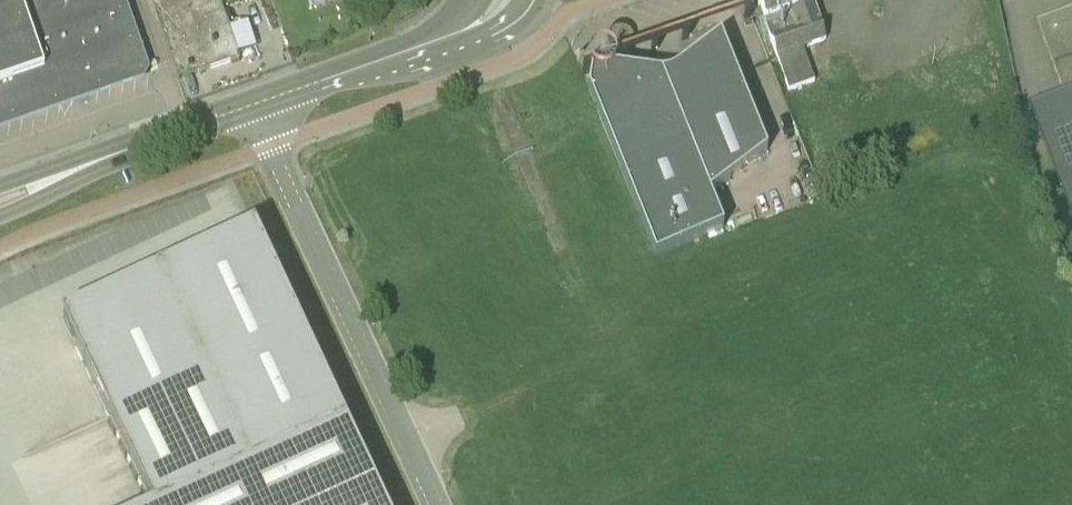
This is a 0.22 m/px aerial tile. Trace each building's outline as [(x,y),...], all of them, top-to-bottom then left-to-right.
[(145,71),(120,0),(50,0),(22,10),(19,0),(0,0),(0,121),(145,71)] [(178,81),(239,60),(218,0),(214,0),(157,20),(178,81)] [(749,23),(742,0),(737,0),(686,17),(694,41),(749,23)] [(811,0),(756,0),(758,5),(789,91),(815,82),(803,49),(826,41),(811,0)] [(1039,24),(1065,95),(1032,107),(1040,128),(1071,213),(1071,11),(1039,24)] [(710,195),(749,166),(767,153),(720,37),(675,71),(673,72),(670,73),(668,74),(665,75),(661,75),(710,195)] [(655,256),(724,228),(710,195),(661,75),(657,75),(592,66),(588,91),(655,256)] [(254,227),(157,272),(157,274),(63,318),(77,348),(75,348),(149,504),(384,504),(254,227)]
